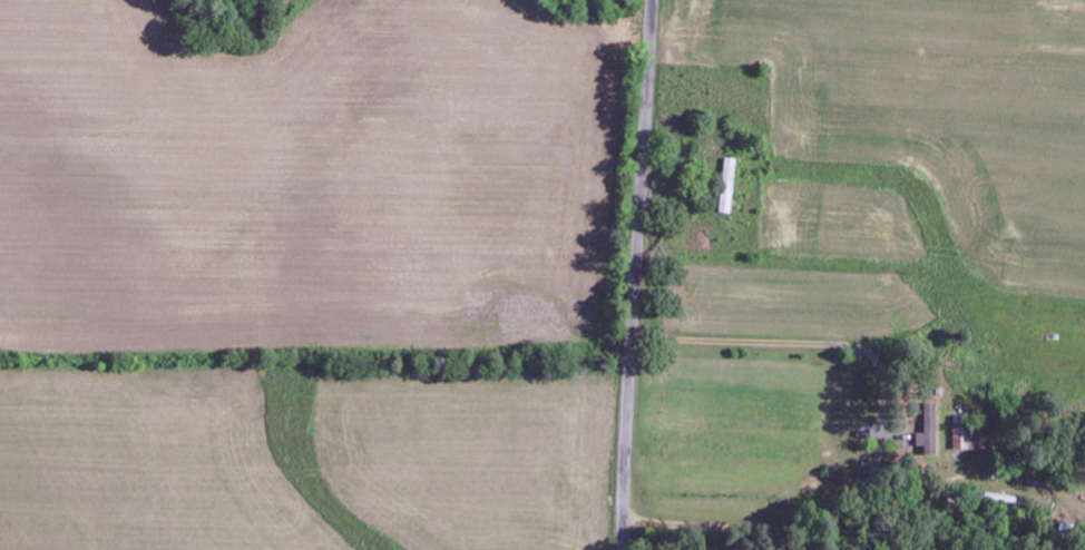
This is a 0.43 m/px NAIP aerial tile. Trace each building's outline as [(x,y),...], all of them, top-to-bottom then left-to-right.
[(738,160),(726,159),(723,214),(735,215),(738,160)] [(919,434),(920,447),(925,447),(925,456),(940,456),(939,415),(927,415),(927,434),(919,434)] [(974,451),(975,417),(956,416),(955,450),(974,451)]
